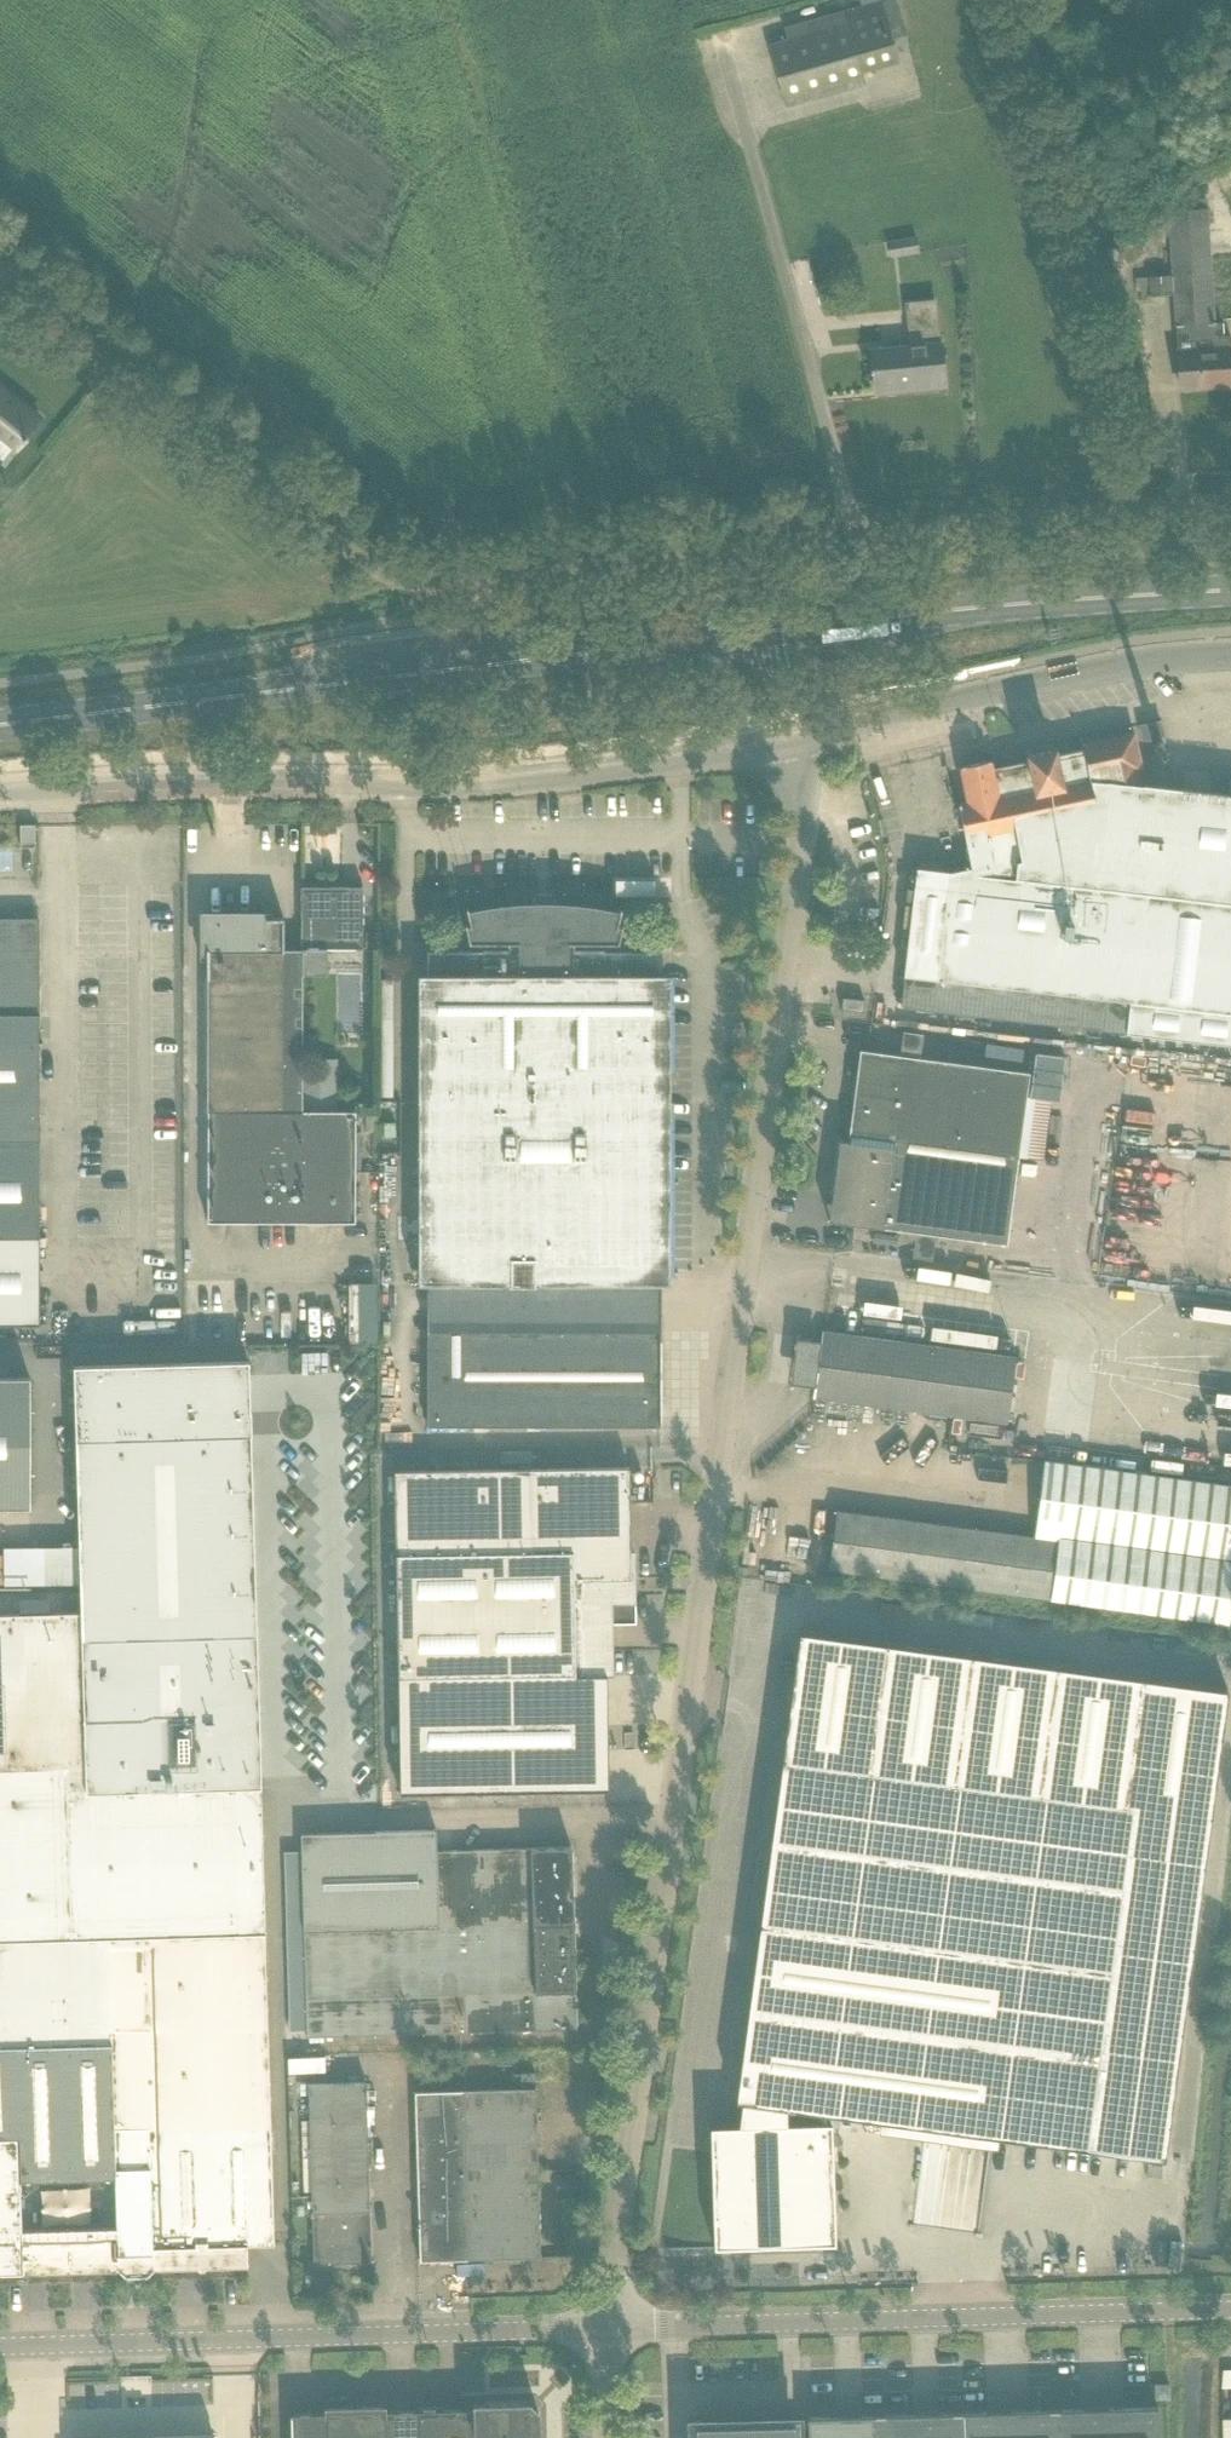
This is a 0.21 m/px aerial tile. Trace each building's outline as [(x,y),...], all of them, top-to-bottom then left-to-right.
[(847,22),(768,45),(785,106),(865,83),(862,73),(897,64),(891,42),(885,18),(884,16),(880,1),(844,11),(847,22)] [(899,12),(884,16),(885,18),(891,42),(906,38),(899,14),(899,12)] [(1172,253),(1178,351),(1177,351),(1179,384),(1208,383),(1208,387),(1230,386),(1230,354),(1230,337),(1223,337),(1223,325),(1213,325),(1206,210),(1169,212),(1172,253)] [(917,236),(903,239),(906,256),(920,253),(917,236)] [(905,385),(905,392),(945,388),(943,364),(936,307),(907,310),(910,346),(871,350),(875,388),(905,385)] [(16,447),(40,417),(0,386),(0,434),(16,447)] [(1144,785),(1134,732),(1081,743),(1082,748),(1054,754),(1053,750),(1026,755),(1027,761),(991,768),(989,760),(961,766),(968,802),(958,804),(971,867),(950,872),(916,867),(903,976),(900,1008),(1126,1033),(1230,1045),(1230,795),(1144,785)] [(35,824),(20,825),(21,846),(35,846),(35,824)] [(283,949),(283,919),(206,918),(205,1222),(354,1222),(354,1111),(301,1111),(302,973),(326,974),(326,949),(362,949),(363,887),(302,887),(301,949),(283,949)] [(636,1427),(661,1427),(661,1276),(660,1276),(660,952),(604,952),(604,950),(574,950),(574,943),(618,944),(622,926),(618,924),(621,909),(620,909),(619,911),(598,906),(576,904),(554,902),(555,898),(533,898),(533,902),(511,904),(489,906),(468,910),(467,909),(466,909),(469,924),(465,925),(469,943),(508,943),(508,950),(483,950),(483,952),(427,952),(427,976),(425,1421),(636,1427)] [(48,1038),(48,1017),(38,1017),(38,917),(0,918),(0,1325),(39,1325),(39,1238),(38,1038),(48,1038)] [(376,933),(364,933),(364,949),(376,949),(376,933)] [(841,1010),(863,1012),(864,1000),(842,997),(841,1010)] [(905,1028),(903,1050),(922,1052),(925,1030),(905,1028)] [(1044,1157),(1055,1079),(1074,1082),(1078,1051),(1037,1045),(1021,1154),(1044,1157)] [(832,1194),(828,1220),(837,1222),(933,1234),(1007,1244),(1029,1073),(902,1056),(902,1055),(884,1053),(860,1050),(848,1141),(839,1140),(832,1194)] [(349,1340),(379,1340),(378,1281),(347,1282),(349,1340)] [(813,1397),(837,1400),(1005,1423),(1013,1356),(822,1331),(813,1397)] [(119,2270),(119,2268),(153,2267),(247,2266),(247,2245),(274,2244),(260,1786),(248,1361),(73,1366),(81,1612),(0,1614),(0,2273),(119,2270)] [(29,1505),(28,1378),(0,1379),(0,1506),(29,1505)] [(852,1572),(1226,1622),(1230,1587),(1230,1485),(1044,1459),(1034,1537),(837,1510),(829,1569),(852,1572)] [(612,1787),(610,1674),(613,1674),(612,1617),(636,1617),(634,1545),(630,1545),(628,1467),(396,1471),(402,1790),(612,1787)] [(1164,2159),(1227,1689),(798,1631),(734,2101),(741,2102),(738,2125),(710,2125),(714,2246),(820,2243),(819,2238),(834,2238),(830,2122),(825,2122),(824,2113),(947,2130),(991,2136),(1164,2159)] [(301,1835),(308,2038),(577,2029),(575,1963),(581,1963),(581,1950),(574,1950),(571,1847),(437,1851),(436,1829),(301,1835)] [(516,2261),(516,2258),(540,2257),(535,2073),(520,2073),(521,2088),(414,2091),(419,2261),(501,2258),(502,2261),(516,2261)] [(298,2082),(298,2103),(308,2103),(313,2264),(371,2262),(365,2080),(298,2082)] [(1155,2384),(1155,2398),(1169,2397),(1169,2384),(1155,2384)] [(418,2410),(419,2437),(539,2437),(538,2411),(528,2402),(487,2403),(473,2403),(473,2408),(418,2410)] [(418,2410),(384,2411),(384,2406),(382,2406),(327,2408),(327,2407),(325,2407),(325,2412),(290,2413),(291,2437),(419,2437),(418,2410)] [(1157,2406),(806,2416),(806,2422),(694,2425),(695,2437),(1158,2437),(1157,2406)]
